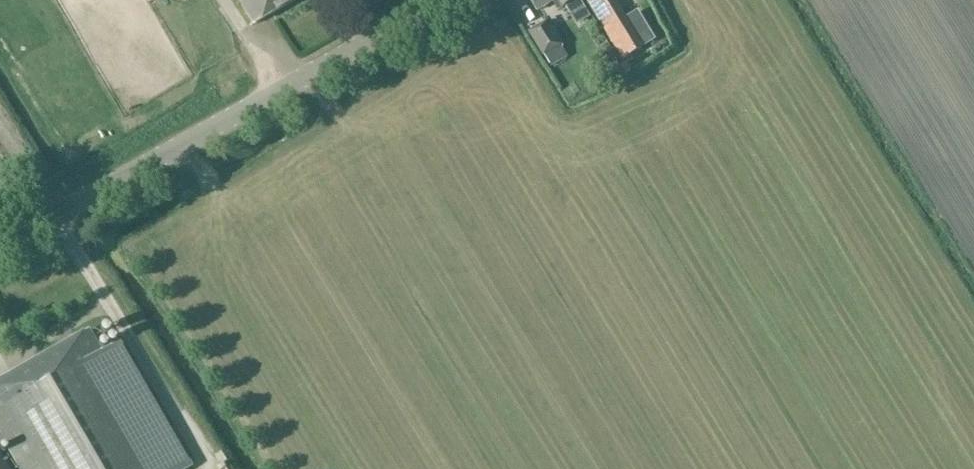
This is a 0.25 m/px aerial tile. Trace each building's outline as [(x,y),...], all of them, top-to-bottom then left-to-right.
[(253,24),(295,0),(239,0),(253,24)] [(623,62),(645,48),(616,0),(585,0),(623,62)] [(549,20),(537,28),(528,34),(543,58),(545,57),(552,68),(569,57),(562,46),(564,45),(549,20)] [(102,352),(90,331),(0,380),(0,448),(8,444),(22,468),(189,468),(191,468),(121,341),(102,352)] [(0,454),(0,468),(9,468),(0,454)]
